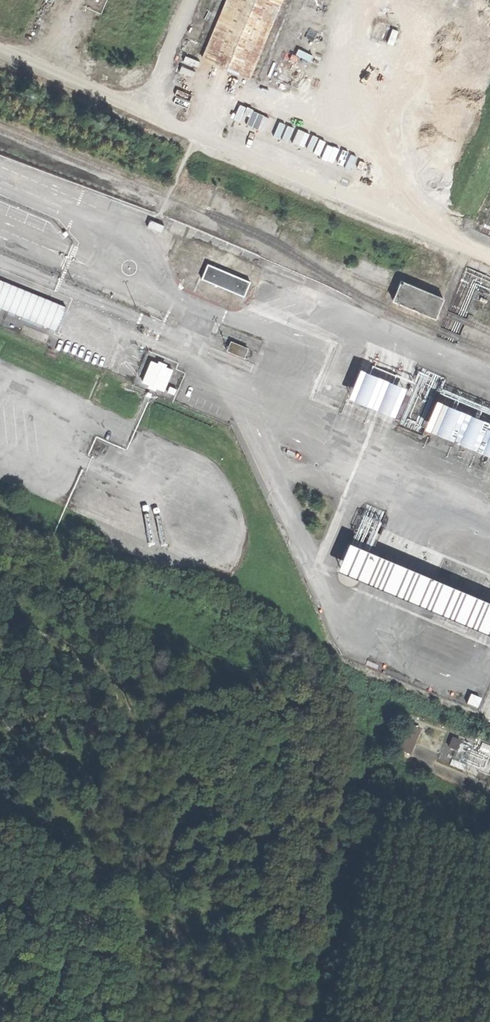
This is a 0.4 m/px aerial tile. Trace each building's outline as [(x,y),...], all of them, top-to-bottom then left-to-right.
[(232,76),(263,0),(221,0),(196,61),(232,76)] [(239,107),(236,121),(267,128),(270,113),(239,107)] [(208,264),(202,279),(244,297),(250,282),(208,264)] [(0,279),(0,306),(44,322),(53,299),(0,279)] [(392,302),(436,319),(440,310),(444,298),(400,281),(396,292),(392,302)] [(151,359),(143,383),(166,390),(174,367),(151,359)] [(349,399),(396,414),(406,384),(359,370),(349,399)] [(483,410),(481,416),(436,400),(424,432),(489,456),(489,412),(483,410)] [(336,573),(489,631),(489,598),(347,545),(336,573)] [(413,754),(422,728),(410,724),(401,750),(413,754)]
